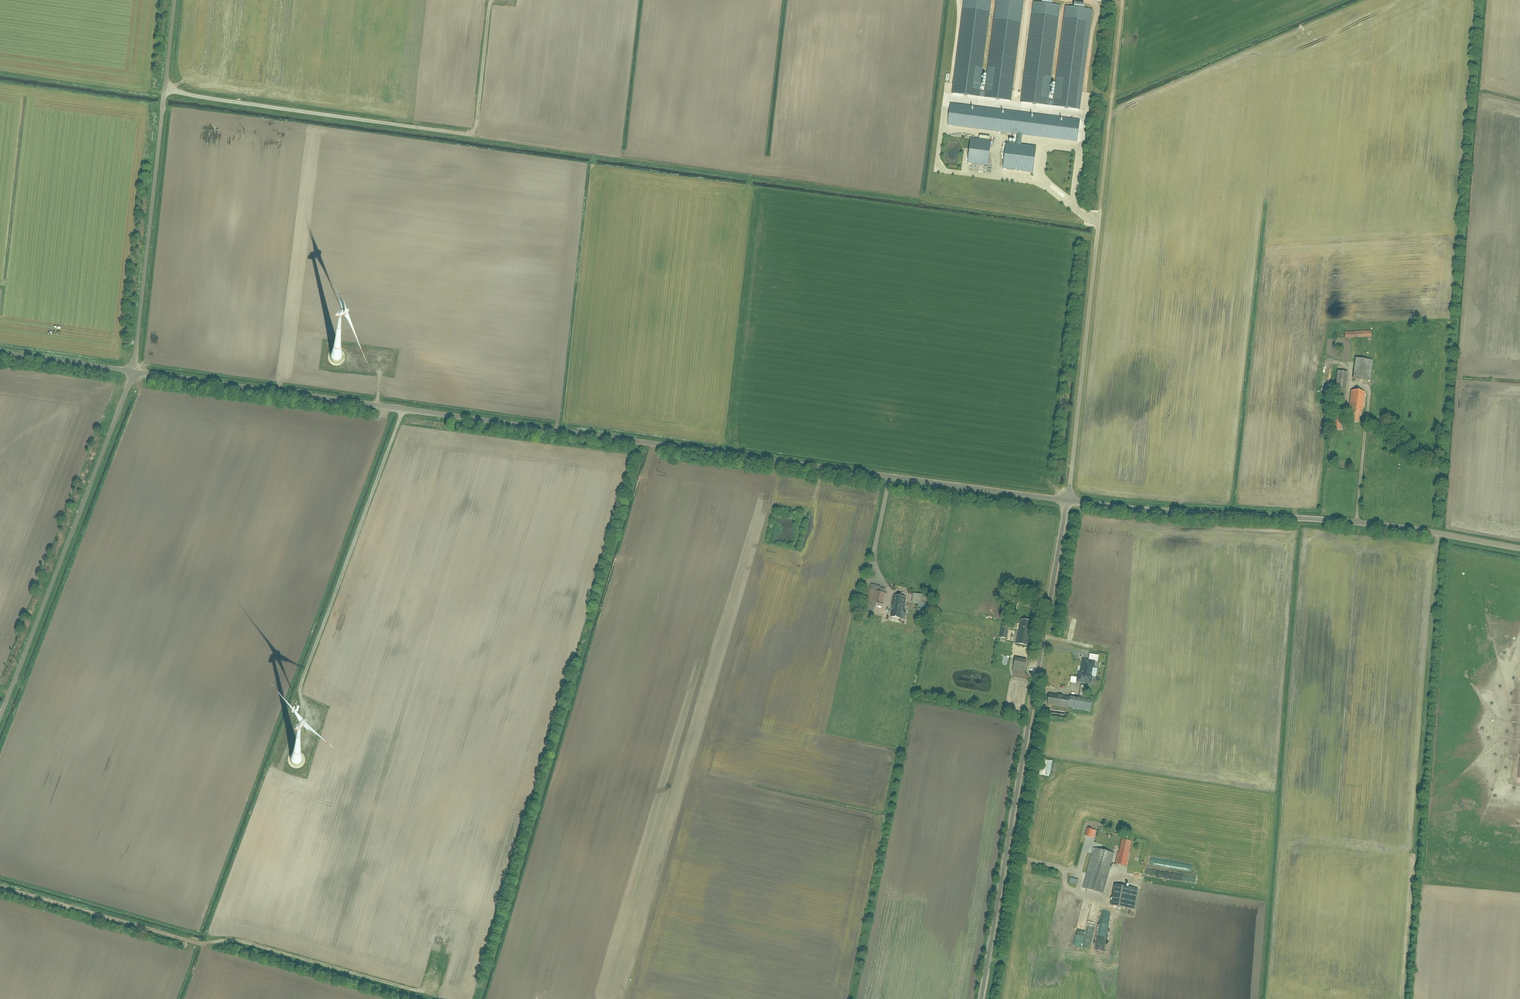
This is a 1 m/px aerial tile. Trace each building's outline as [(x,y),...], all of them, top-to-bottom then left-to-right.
[(979,93),(991,0),(964,0),(952,94),(984,98),(984,94),(979,93)] [(984,94),(984,98),(1010,102),(1023,2),(1016,1),(1006,0),(996,0),(984,94)] [(1042,4),(1034,3),(1021,103),(1047,106),(1048,101),(1060,7),(1052,6),(1042,4)] [(1074,8),(1066,7),(1053,102),(1048,101),(1047,106),(1079,110),(1092,11),(1084,10),(1074,8)] [(951,105),(948,125),(1017,134),(1022,135),(1077,142),(1079,121),(951,105)] [(1016,146),(1006,144),(1003,169),(1032,173),(1035,148),(1021,146),(1022,135),(1017,134),(1016,146)] [(972,140),(969,165),(987,167),(990,142),(972,140)] [(1355,360),(1353,379),(1370,381),(1373,362),(1355,360)] [(1337,372),(1333,399),(1344,400),(1348,374),(1337,372)] [(1352,411),(1350,423),(1359,424),(1360,412),(1362,412),(1364,393),(1351,391),(1348,410),(1352,411)] [(1332,430),(1340,431),(1342,411),(1334,410),(1332,430)] [(882,587),(871,584),(869,592),(870,592),(868,600),(883,604),(886,594),(881,593),(882,587)] [(913,594),(912,604),(930,606),(931,596),(913,594)] [(900,621),(902,612),(903,612),(906,598),(893,596),(891,610),(892,611),(891,619),(900,621)] [(1019,621),(1015,644),(1027,646),(1031,623),(1019,621)] [(1001,628),(1000,639),(1007,640),(1009,629),(1001,628)] [(1015,659),(1013,670),(1024,673),(1026,661),(1015,659)] [(1078,672),(1077,681),(1091,684),(1095,661),(1083,659),(1080,673),(1078,672)] [(1049,694),(1048,705),(1068,708),(1070,697),(1049,694)] [(1092,701),(1070,697),(1068,708),(1090,712),(1092,701)] [(1039,775),(1050,777),(1053,762),(1042,760),(1039,775)] [(1121,840),(1115,865),(1126,867),(1132,843),(1121,840)] [(1082,888),(1103,894),(1114,855),(1093,849),(1082,888)] [(1114,886),(1111,906),(1135,910),(1138,890),(1114,886)]
